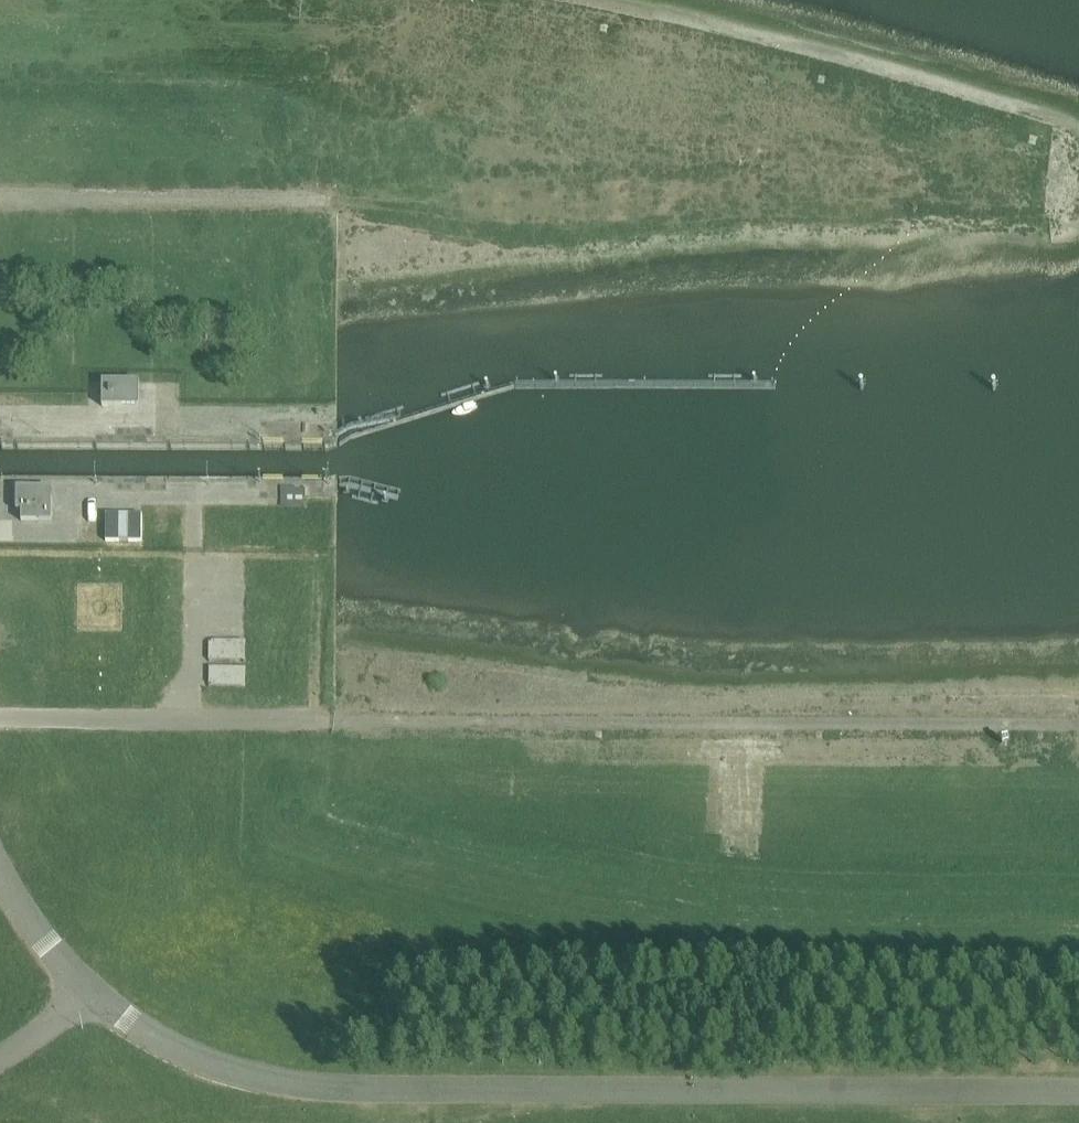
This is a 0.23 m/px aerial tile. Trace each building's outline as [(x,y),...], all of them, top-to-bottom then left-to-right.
[(142,382),(105,382),(104,407),(142,407),(142,382)] [(281,488),(281,507),(304,507),(304,488),(281,488)] [(17,489),(17,512),(22,512),(22,523),(52,523),(52,489),(17,489)] [(142,516),(129,515),(129,543),(142,543),(142,516)]
